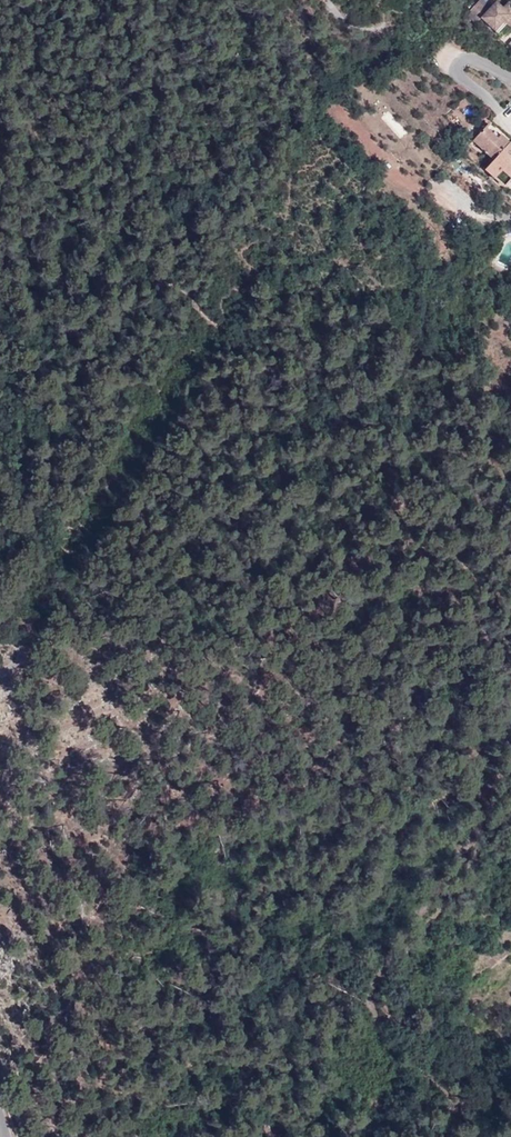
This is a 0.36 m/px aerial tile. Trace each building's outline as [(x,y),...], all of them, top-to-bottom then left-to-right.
[(468,14),(477,24),(483,18),(496,31),(505,21),(510,27),(510,3),(510,2),(504,8),(497,1),(491,8),(484,0),(480,0),(468,14)] [(485,127),(498,139),(501,135),(509,143),(510,141),(510,139),(491,121),(485,127)] [(485,127),(473,140),(494,159),(486,169),(505,186),(510,180),(510,146),(509,144),(509,143),(501,135),(498,139),(485,127)]
